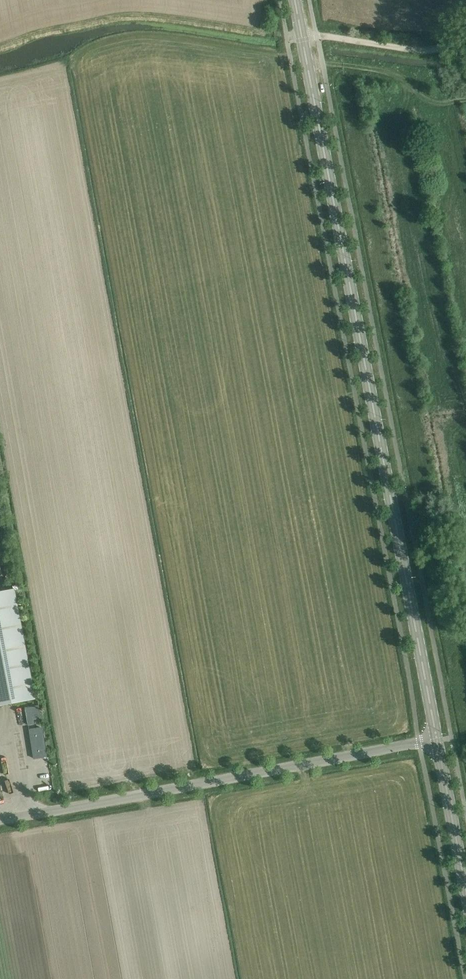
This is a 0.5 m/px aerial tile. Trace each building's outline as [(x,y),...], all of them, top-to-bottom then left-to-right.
[(38,705),(25,708),(28,726),(35,725),(34,720),(41,719),(38,705)] [(41,728),(30,730),(34,758),(46,756),(41,728)]
